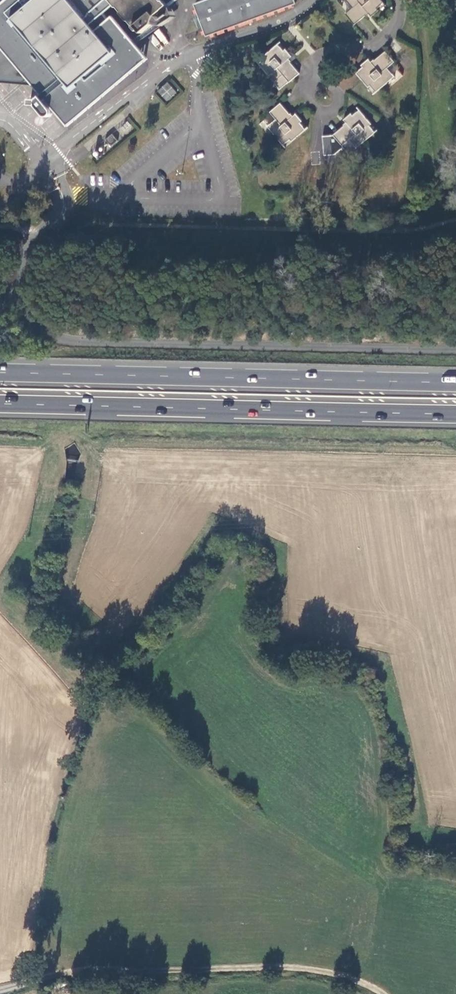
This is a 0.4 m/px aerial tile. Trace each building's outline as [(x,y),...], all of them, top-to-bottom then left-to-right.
[(4,51),(16,65),(34,50),(56,76),(45,85),(69,113),(139,54),(110,20),(104,14),(92,0),(0,0),(0,54),(4,51)] [(104,14),(119,1),(117,0),(92,0),(104,14)] [(119,1),(145,32),(156,23),(153,20),(175,0),(117,0),(119,1)] [(195,4),(208,36),(297,2),(296,0),(205,0),(195,4)] [(345,1),(346,3),(353,10),(346,17),(355,27),(367,17),(363,12),(366,10),(373,18),(380,11),(378,9),(385,4),(382,0),(347,0),(345,1)] [(113,17),(110,20),(139,54),(69,113),(45,85),(33,84),(42,94),(40,96),(44,101),(46,99),(68,125),(148,58),(113,17)] [(258,65),(280,91),(301,74),(291,63),(286,67),(283,65),(292,57),(286,50),(283,52),(278,45),(263,57),(266,59),(258,65)] [(34,50),(16,65),(4,51),(0,54),(0,82),(33,84),(45,85),(56,76),(34,50)] [(376,93),(395,77),(388,68),(395,63),(386,53),(375,62),(378,67),(376,69),(369,61),(362,67),(363,68),(356,74),(369,88),(371,87),(376,93)] [(158,89),(166,99),(176,91),(168,81),(158,89)] [(30,98),(29,104),(35,105),(45,116),(48,116),(50,115),(51,114),(52,111),(51,109),(44,101),(40,96),(36,99),(30,98)] [(267,128),(283,147),(289,142),(291,144),(306,133),(300,125),(302,124),(296,116),(287,123),(285,120),(290,117),(281,105),(270,114),(276,121),(267,128)] [(322,137),(323,157),(334,156),(343,148),(348,155),(374,134),(369,127),(371,125),(359,110),(352,115),(351,114),(343,120),(351,129),(348,131),(344,127),(332,136),(322,137)] [(121,128),(129,134),(135,126),(128,120),(121,128)] [(117,138),(112,131),(104,137),(110,144),(117,138)]
